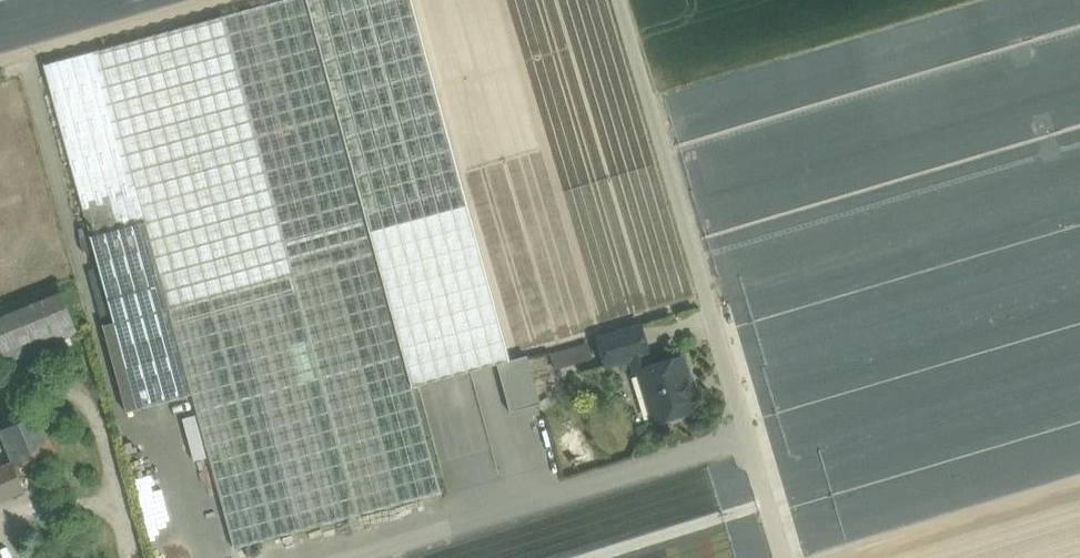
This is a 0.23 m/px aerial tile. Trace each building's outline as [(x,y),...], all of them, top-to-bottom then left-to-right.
[(44,65),(82,203),(137,188),(192,394),(234,548),(441,491),(413,387),(307,0),(282,0),(44,65)] [(412,0),(307,0),(413,387),(497,364),(510,360),(412,0)] [(192,394),(137,188),(82,203),(114,323),(103,325),(127,412),(192,394)] [(0,305),(0,365),(78,333),(57,282),(0,305)] [(641,325),(598,338),(607,366),(630,360),(644,355),(649,354),(641,325)] [(588,345),(551,355),(555,368),(591,358),(588,345)] [(510,360),(497,364),(511,412),(541,404),(527,355),(510,360)] [(644,355),(630,360),(634,374),(640,372),(640,370),(648,368),(644,355)] [(648,368),(640,370),(640,372),(655,421),(666,418),(672,421),(683,418),(686,412),(697,409),(682,358),(648,368)] [(0,411),(0,432),(1,431),(1,430),(40,414),(34,397),(0,411)] [(40,414),(1,430),(1,431),(14,465),(15,466),(55,449),(54,448),(40,414)] [(15,466),(14,465),(6,468),(16,494),(25,490),(15,466)] [(0,470),(0,500),(16,494),(6,468),(0,470)]
